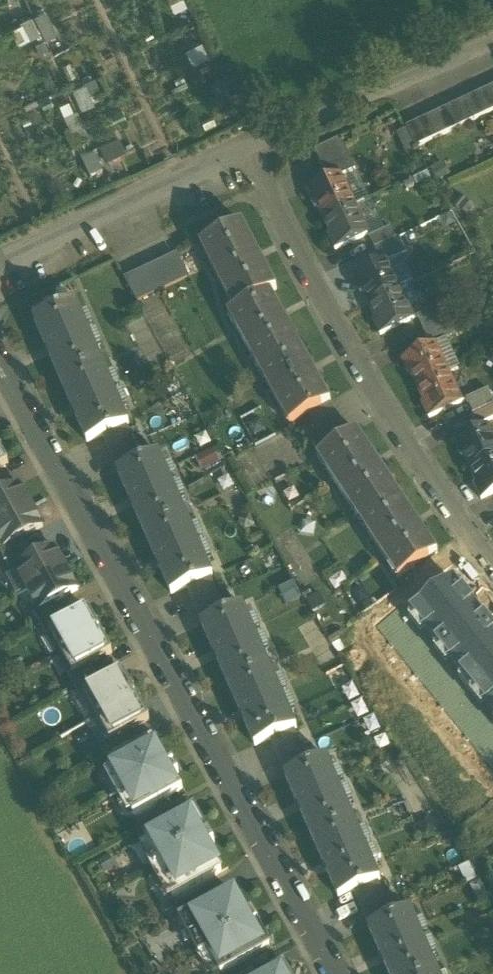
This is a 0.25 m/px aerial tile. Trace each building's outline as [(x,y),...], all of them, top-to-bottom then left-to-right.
[(31,17),(23,21),(30,38),(39,34),(31,17)] [(46,17),(38,21),(45,37),(53,32),(46,17)] [(43,40),(35,44),(40,56),(49,53),(43,40)] [(201,42),(186,49),(196,69),(210,62),(201,42)] [(85,84),(73,90),(81,108),(86,106),(83,99),(90,96),(85,84)] [(223,85),(211,91),(220,109),(231,103),(223,85)] [(407,129),(416,148),(492,112),(492,88),(407,129)] [(83,127),(74,110),(64,116),(74,132),(83,127)] [(115,138),(99,145),(106,161),(122,153),(115,138)] [(341,139),(315,151),(326,175),(333,172),(336,179),(337,179),(342,176),(356,169),(341,139)] [(92,149),(79,155),(89,176),(102,170),(92,149)] [(336,179),(308,192),(315,207),(317,206),(324,220),(355,205),(342,176),(337,179),(336,179)] [(355,205),(324,220),(331,235),(329,235),(336,250),(369,234),(355,205)] [(276,288),(242,223),(201,245),(235,311),(270,292),(276,288)] [(399,239),(378,249),(384,263),(387,262),(405,254),(399,239)] [(178,255),(125,280),(137,301),(188,278),(178,255)] [(384,263),(354,277),(360,292),(363,291),(369,305),(400,290),(387,262),(384,263)] [(400,290),(369,305),(376,319),(374,320),(380,335),(414,319),(400,290)] [(235,311),(229,314),(259,369),(300,347),(270,292),(235,311)] [(101,364),(75,304),(35,321),(62,382),(101,364)] [(442,306),(419,317),(425,332),(448,321),(442,306)] [(448,321),(425,332),(431,346),(435,345),(455,335),(448,321)] [(431,346),(402,360),(409,375),(411,374),(418,388),(449,374),(435,345),(431,346)] [(331,402),(300,347),(259,369),(290,424),(308,415),(329,403),(331,402)] [(101,364),(62,382),(89,442),(104,436),(127,426),(128,425),(101,364)] [(449,374),(418,388),(424,402),(422,403),(430,417),(463,401),(449,374)] [(467,400),(474,414),(492,405),(492,399),(488,390),(467,400)] [(329,403),(308,415),(327,445),(348,432),(329,403)] [(127,426),(104,436),(120,473),(144,463),(127,426)] [(454,441),(461,456),(463,455),(470,469),(492,458),(492,437),(488,426),(454,441)] [(397,492),(357,431),(318,456),(358,517),(397,492)] [(9,464),(2,452),(3,448),(0,448),(0,469),(9,464)] [(186,517),(159,456),(144,463),(120,473),(119,474),(146,534),(186,517)] [(470,469),(476,483),(474,484),(481,499),(492,493),(492,458),(470,469)] [(32,506),(20,485),(0,496),(0,524),(32,506)] [(436,553),(397,492),(358,517),(398,578),(415,568),(435,555),(436,553)] [(0,524),(0,542),(3,548),(4,549),(21,540),(43,527),(32,506),(0,524)] [(213,578),(186,517),(146,534),(173,596),(189,589),(211,579),(213,578)] [(4,549),(3,548),(0,550),(0,552),(5,562),(26,550),(21,540),(4,549)] [(32,561),(16,570),(16,571),(27,591),(67,569),(55,549),(32,561)] [(26,550),(5,562),(11,573),(16,571),(16,570),(32,561),(26,550)] [(435,555),(415,568),(423,578),(442,564),(435,555)] [(67,569),(27,591),(38,612),(39,612),(55,603),(78,590),(67,569)] [(455,577),(413,610),(492,711),(492,626),(455,577)] [(211,579),(189,589),(203,621),(225,611),(211,579)] [(55,603),(39,612),(38,612),(34,614),(40,625),(61,613),(55,603)] [(243,608),(203,626),(230,687),(269,669),(243,608)] [(67,624),(50,633),(51,634),(62,654),(101,633),(99,628),(100,625),(96,624),(90,612),(67,624)] [(61,613),(40,625),(46,637),(51,634),(50,633),(67,624),(61,613)] [(101,633),(62,654),(73,674),(73,675),(90,666),(113,654),(106,641),(107,638),(103,637),(101,633)] [(90,666),(73,675),(73,674),(68,676),(75,688),(96,677),(90,666)] [(269,669),(230,687),(256,748),(272,741),(294,731),(296,730),(269,669)] [(132,689),(124,675),(101,687),(85,696),(85,697),(98,719),(137,698),(135,694),(136,690),(132,689)] [(96,677),(75,688),(81,700),(85,697),(85,696),(101,687),(96,677)] [(137,698),(98,719),(110,742),(110,743),(127,734),(150,721),(142,706),(143,703),(139,702),(137,698)] [(294,731),(272,741),(286,773),(308,763),(294,731)] [(127,734),(110,743),(110,742),(105,744),(112,755),(133,744),(127,734)] [(157,744),(108,771),(111,776),(111,780),(115,787),(118,789),(123,798),(123,801),(127,808),(130,811),(134,818),(183,791),(175,776),(179,774),(173,763),(169,765),(157,744)] [(327,760),(287,778),(314,839),(353,821),(327,760)] [(195,812),(146,839),(159,862),(151,867),(158,881),(162,879),(173,899),(222,872),(209,848),(215,845),(210,834),(208,835),(195,812)] [(353,821),(314,839),(340,900),(356,893),(378,883),(380,882),(353,821)] [(378,883),(356,893),(370,925),(392,915),(378,883)] [(234,893),(185,920),(196,941),(192,943),(200,957),(208,952),(220,973),(224,973),(270,948),(258,925),(259,924),(254,914),(247,918),(234,893)] [(370,930),(390,973),(435,973),(437,973),(410,912),(370,930)]
